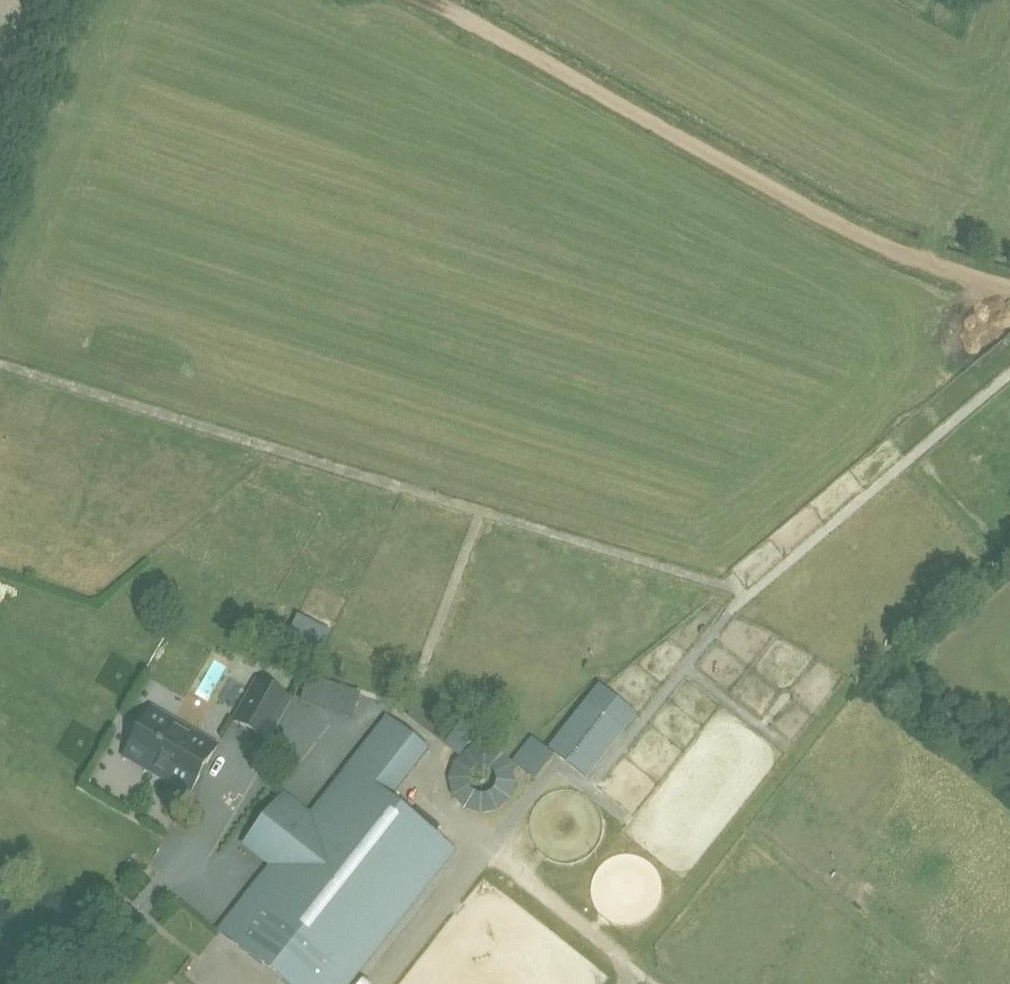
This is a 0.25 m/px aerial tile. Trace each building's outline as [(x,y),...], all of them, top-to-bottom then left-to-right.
[(256,677),(231,720),(269,742),(293,698),(256,677)] [(585,703),(550,748),(586,777),(621,732),(585,703)] [(157,705),(125,754),(155,773),(156,771),(165,776),(164,778),(169,782),(171,780),(188,791),(187,793),(189,795),(220,746),(157,705)] [(219,931),(287,983),(350,983),(456,850),(390,798),(429,749),(387,717),(310,815),(283,794),(244,844),(270,865),(219,931)]
